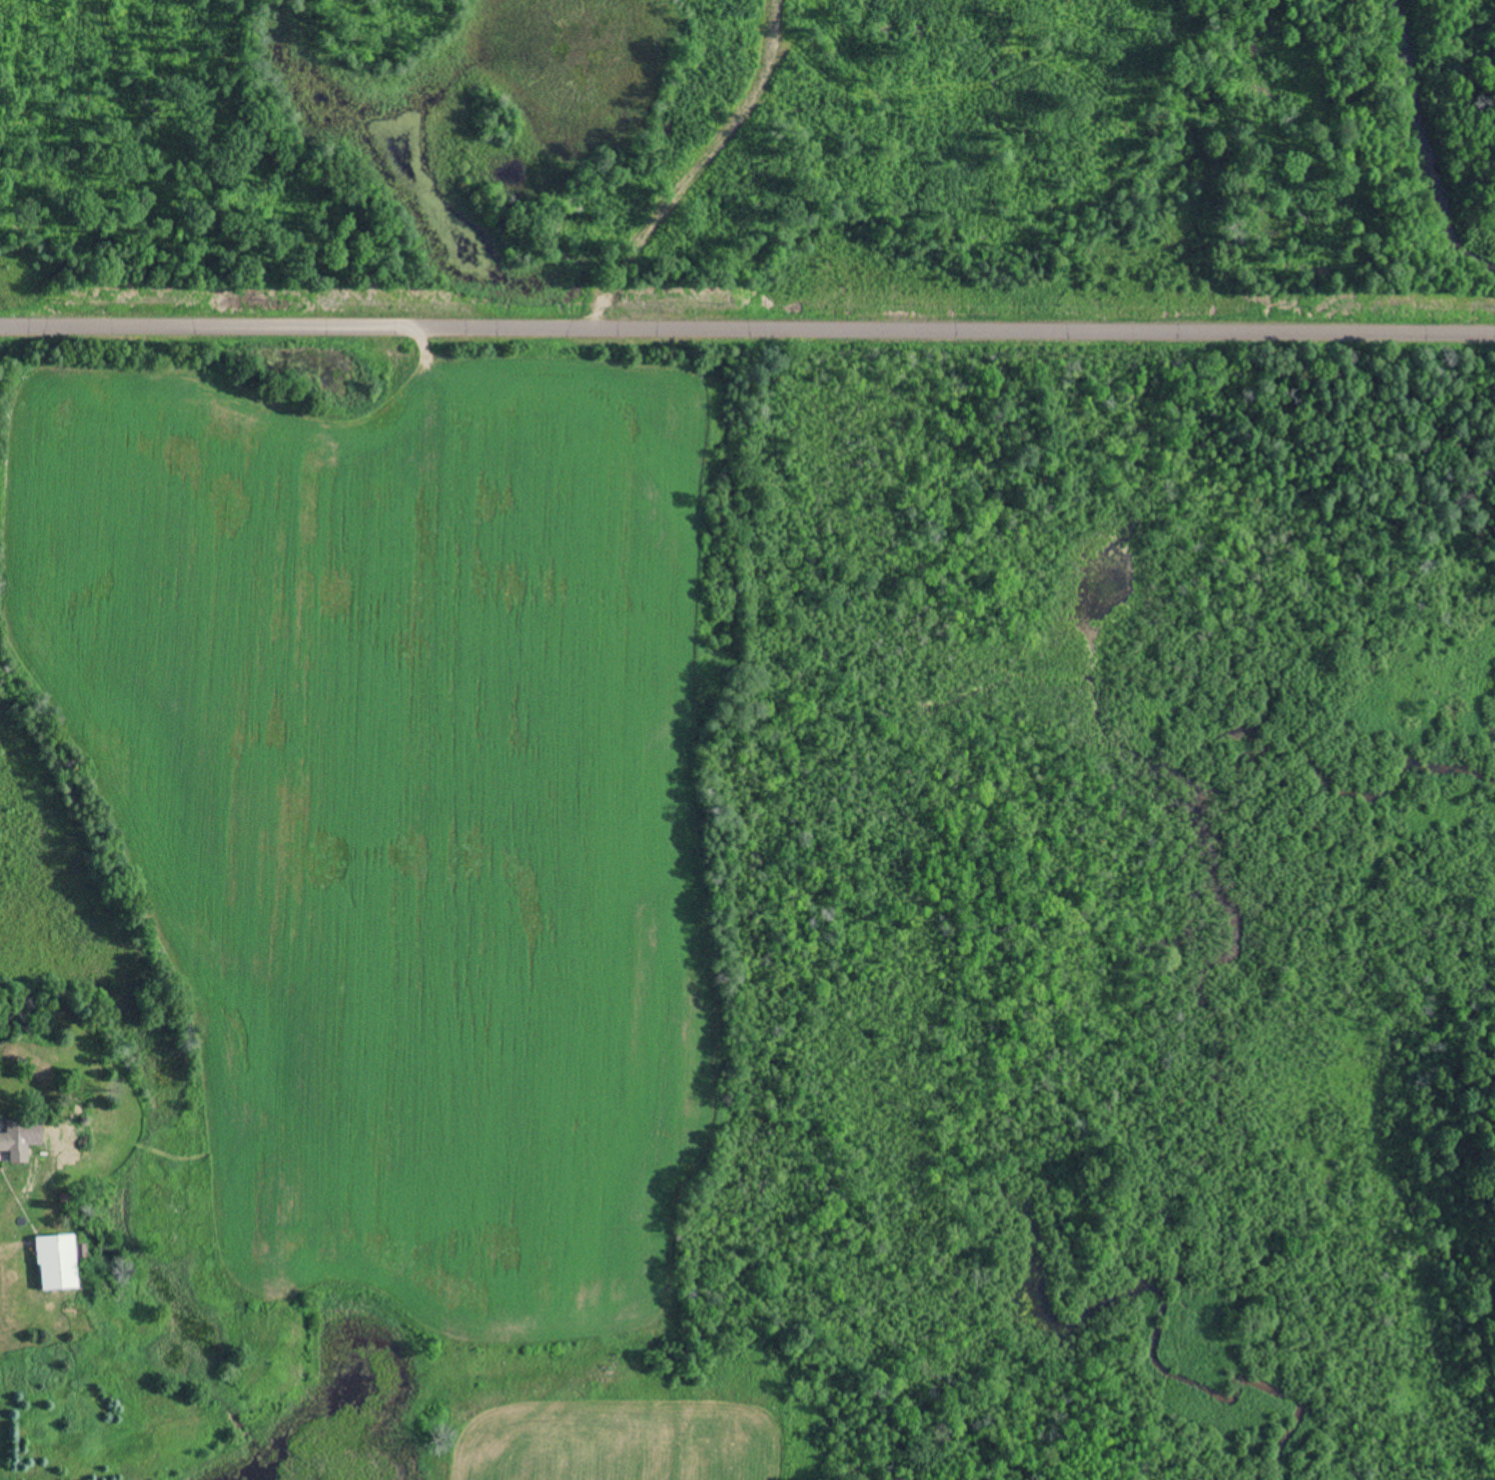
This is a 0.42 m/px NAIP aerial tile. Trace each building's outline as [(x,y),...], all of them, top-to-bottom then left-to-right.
[(26,1121),(5,1121),(5,1136),(0,1136),(0,1153),(9,1153),(9,1165),(27,1165),(26,1121)] [(75,1290),(71,1235),(34,1238),(38,1293),(75,1290)]
